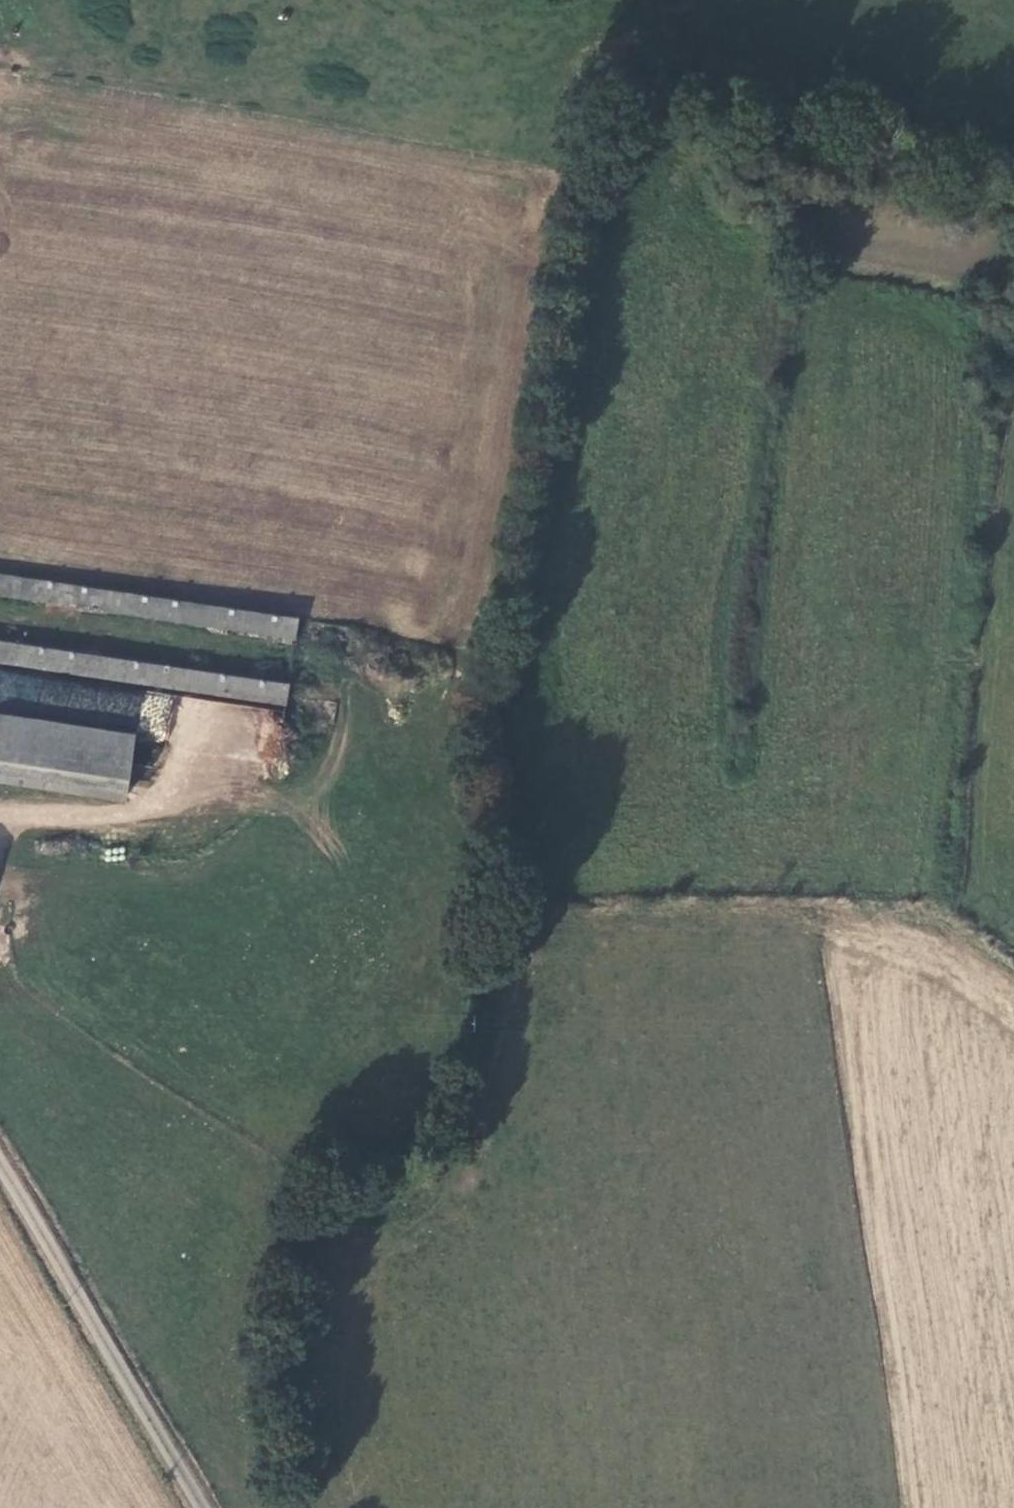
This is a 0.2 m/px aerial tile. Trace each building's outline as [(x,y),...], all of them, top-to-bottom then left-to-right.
[(300,659),(305,632),(154,605),(0,578),(0,605),(67,619),(300,659)] [(290,725),(296,699),(207,682),(138,673),(101,662),(10,649),(0,647),(0,674),(290,725)] [(7,723),(0,753),(0,789),(125,819),(140,756),(7,723)]
